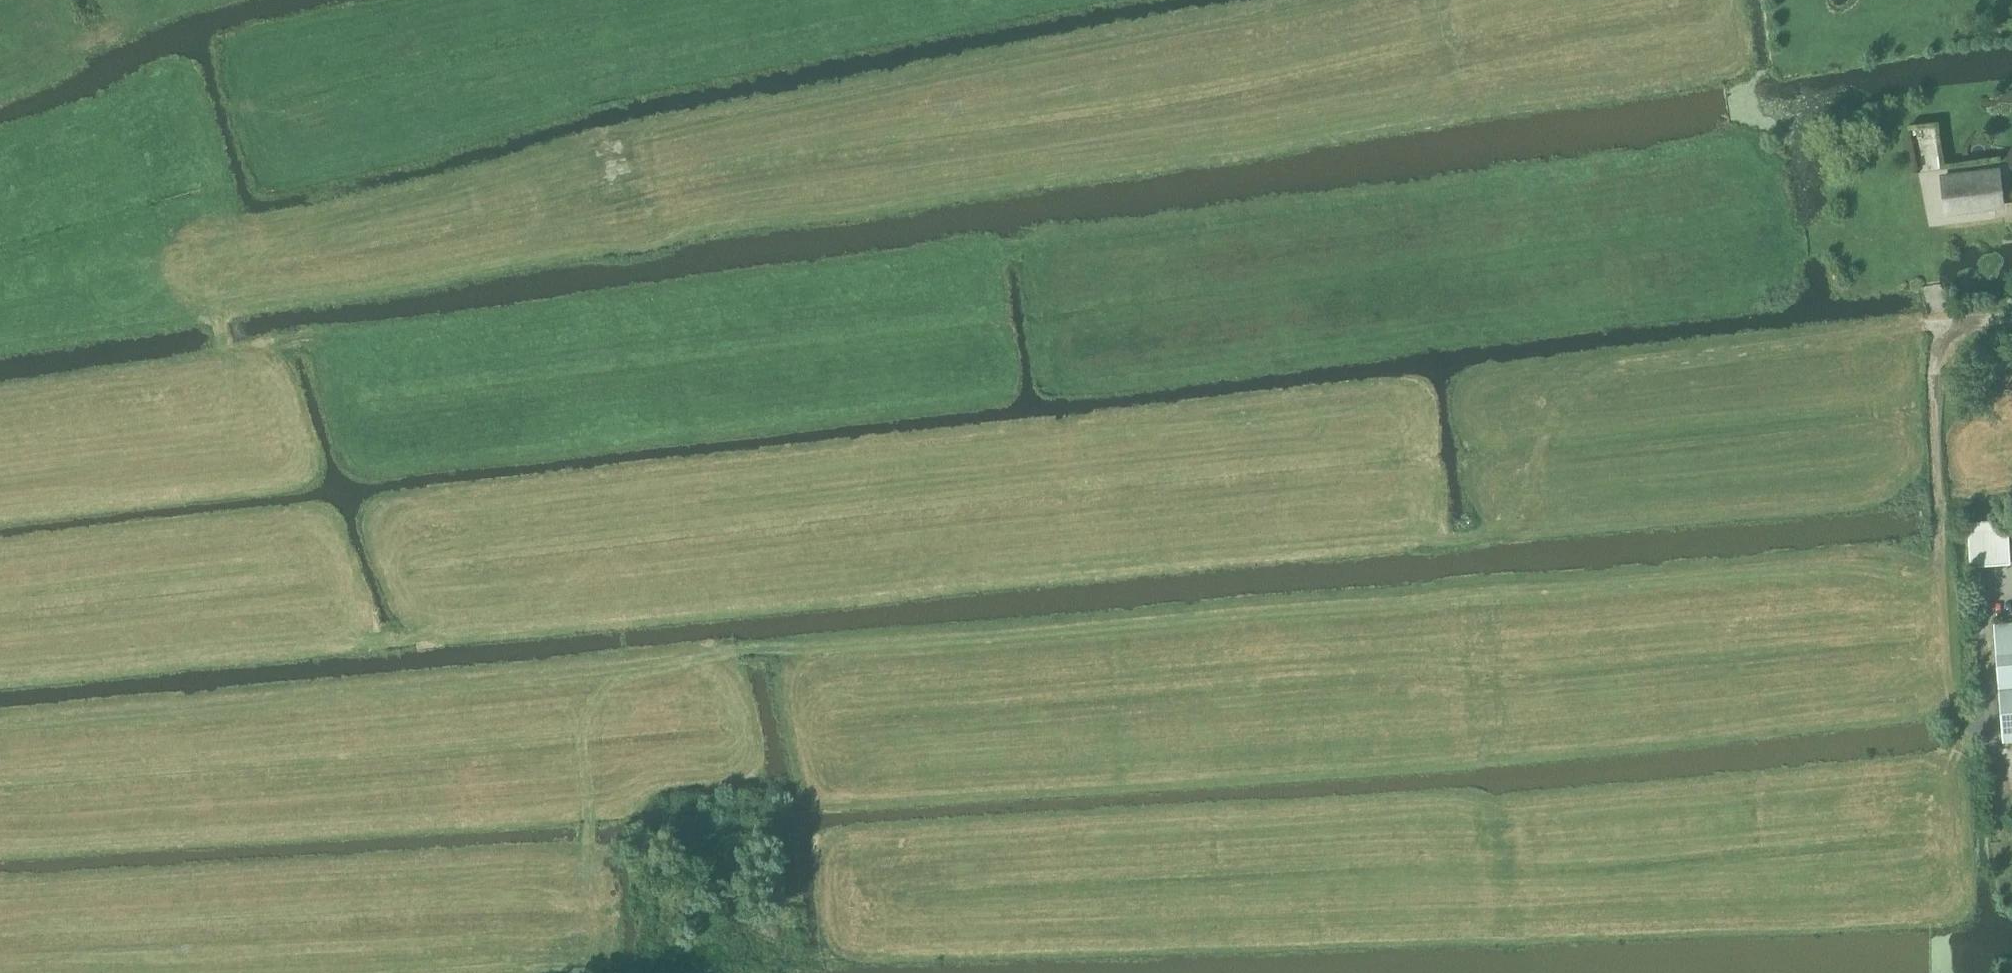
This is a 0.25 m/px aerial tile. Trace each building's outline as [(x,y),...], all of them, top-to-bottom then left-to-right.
[(1947,216),(2005,209),(2000,171),(1943,178),(1947,216)] [(1998,522),(1970,524),(1971,535),(1972,567),(2010,565),(2009,553),(2008,535),(2008,533),(2008,531),(1998,532),(1998,522)] [(1995,626),(2003,742),(2011,742),(2011,625),(1995,626)]
